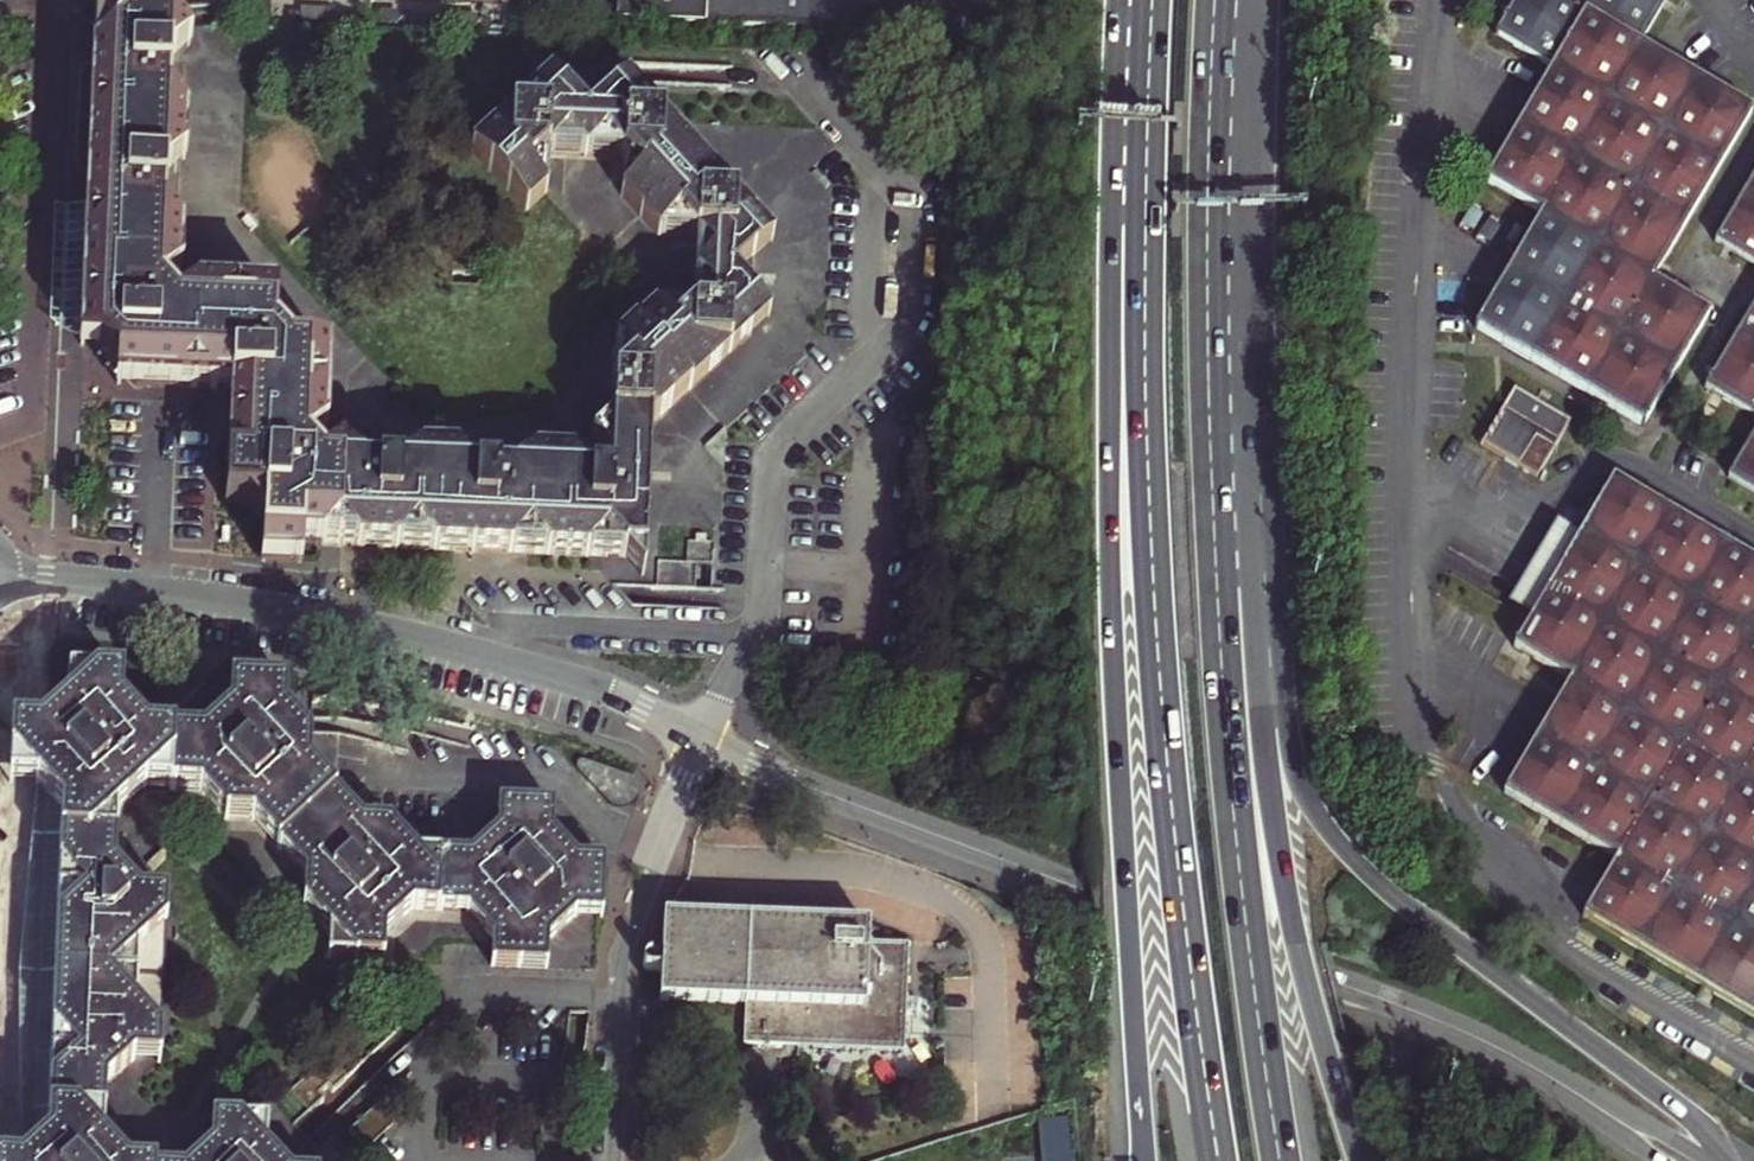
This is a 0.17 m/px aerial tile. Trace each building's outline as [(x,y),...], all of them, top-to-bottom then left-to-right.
[(101,18),(165,21),(165,0),(101,0),(101,18)] [(619,14),(699,17),(700,0),(620,0),(619,14)] [(937,26),(937,40),(970,41),(971,8),(938,7),(938,0),(700,0),(699,17),(937,26)] [(1498,33),(1554,67),(1488,180),(1543,213),(1477,326),(1646,425),(1712,312),(1656,279),(1753,111),(1753,110),(1643,45),(1669,0),(1518,0),(1498,33)] [(340,543),(340,458),(334,463),(321,474),(305,456),(324,440),(329,339),(274,336),(276,291),(252,309),(236,291),(214,309),(199,291),(179,307),(162,287),(181,273),(183,234),(164,215),(166,173),(187,155),(188,116),(169,98),(170,75),(170,58),(191,40),(171,21),(165,21),(101,18),(95,18),(93,67),(91,93),(81,324),(116,360),(115,382),(231,387),(227,500),(246,500),(265,521),(265,540),(264,559),(303,560),(303,542),(329,543),(340,543)] [(340,458),(340,543),(344,543),(421,546),(469,548),(535,550),(609,553),(630,554),(649,572),(652,505),(654,472),(656,420),(677,401),(773,313),(755,295),(743,282),(735,274),(749,261),(757,253),(774,237),(637,86),(628,77),(619,86),(608,97),(602,102),(588,115),(577,102),(569,93),(550,73),(472,147),(527,207),(547,188),(549,153),(587,154),(622,156),(622,193),(660,235),(696,236),(695,273),(694,307),(656,307),(615,343),(612,421),(592,439),(610,456),(609,487),(590,486),(571,465),(531,463),(512,482),(470,480),(453,460),(416,458),(397,477),(355,476),(340,458)] [(53,323),(81,324),(91,93),(63,91),(53,323)] [(589,95),(569,93),(577,102),(588,115),(602,102),(608,97),(589,95)] [(1718,240),(1753,262),(1753,180),(1718,240)] [(756,274),(757,253),(749,261),(735,274),(743,282),(755,295),(756,274)] [(1707,386),(1753,414),(1753,304),(1707,386)] [(1574,421),(1518,388),(1484,444),(1540,477),(1574,421)] [(1732,475),(1753,488),(1753,436),(1732,475)] [(1615,477),(1517,647),(1573,678),(1507,794),(1620,860),(1586,916),(1753,1014),(1753,558),(1615,477)] [(102,1138),(105,1087),(101,1083),(115,1070),(118,1073),(134,1061),(161,1062),(167,897),(141,895),(115,867),(116,813),(145,787),(174,789),(199,790),(225,817),(253,818),(305,875),(305,902),(329,929),(328,959),(384,961),(385,934),(411,908),(442,909),(467,910),(493,937),(492,963),(548,966),(549,939),(576,915),(603,915),(604,861),(578,860),(553,832),(554,805),(499,803),(498,829),(469,855),(418,854),(390,824),(363,824),(310,765),(311,739),(286,711),(287,684),(231,682),(229,708),(202,733),(179,732),(146,730),(121,702),(121,676),(69,674),(68,699),(40,726),(27,725),(24,782),(35,782),(61,809),(48,1137),(22,1160),(122,1160),(102,1138)] [(13,781),(24,782),(27,725),(16,725),(13,781)] [(35,782),(20,1160),(22,1160),(48,1137),(61,809),(35,782)] [(870,925),(666,917),(664,957),(663,1001),(747,1004),(746,1043),(905,1050),(910,944),(869,942),(870,925)] [(334,1086),(349,1072),(330,1052),(291,1089),(310,1109),(325,1096),(319,1090),(329,1081),(334,1086)] [(396,1120),(380,1102),(351,1129),(367,1146),(396,1120)] [(265,1146),(267,1121),(212,1118),(211,1145),(193,1160),(278,1160),(265,1146)]
